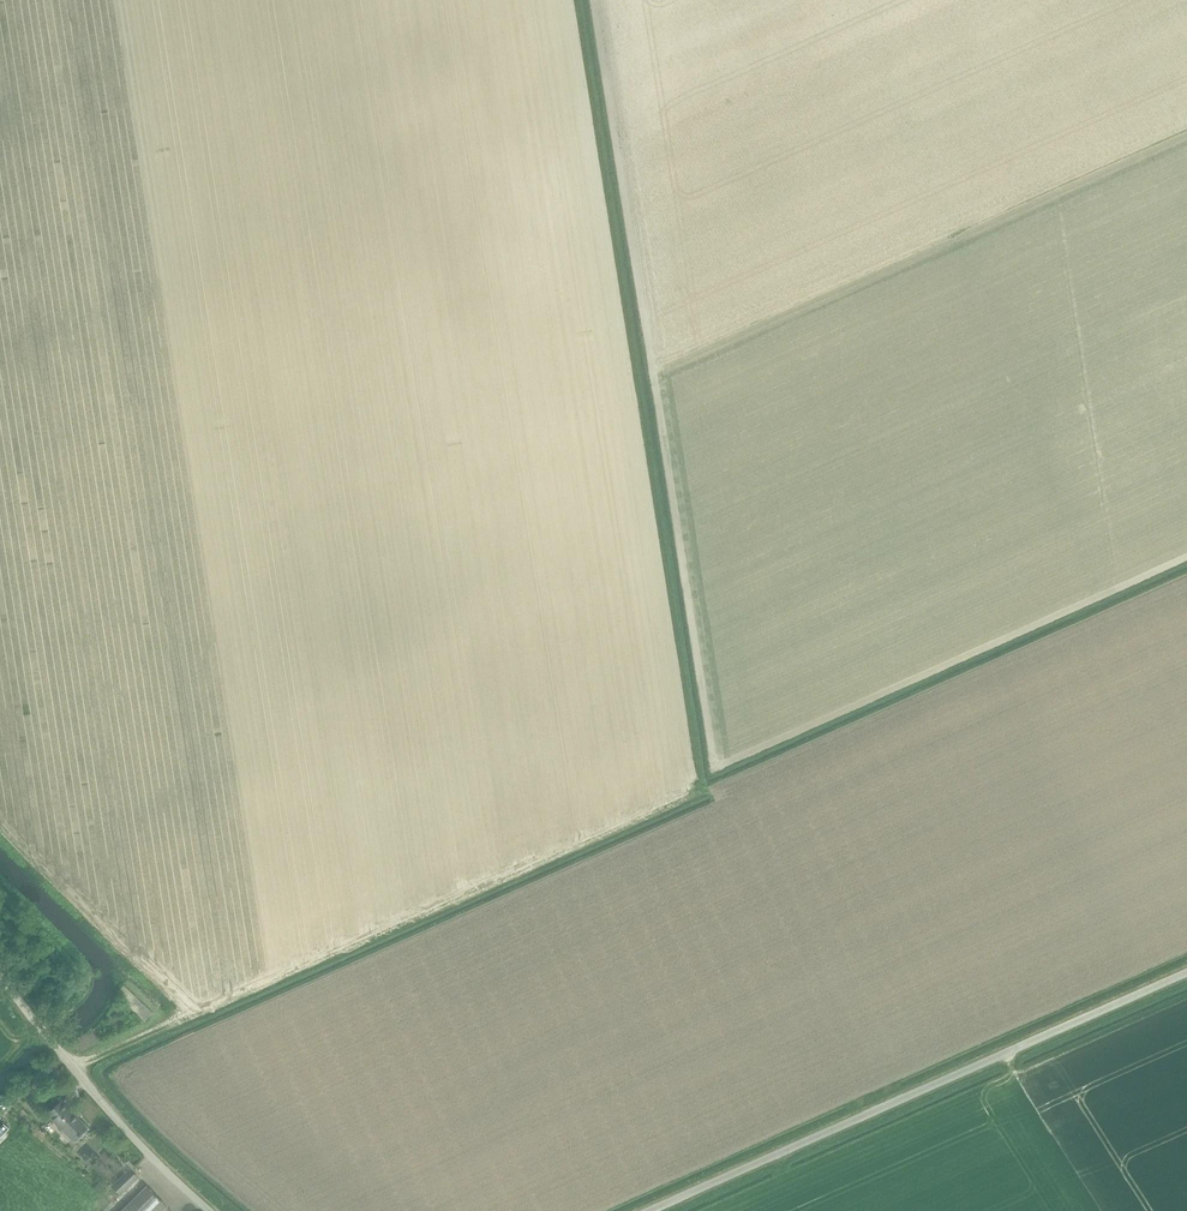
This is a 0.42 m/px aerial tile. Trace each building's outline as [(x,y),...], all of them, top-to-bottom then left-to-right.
[(144,1016),(138,1021),(142,1027),(149,1022),(144,1016)] [(73,1140),(78,1136),(87,1127),(61,1100),(48,1113),(73,1140)] [(0,1125),(0,1136),(8,1128),(3,1122),(0,1125)] [(121,1194),(129,1186),(138,1177),(130,1169),(112,1185),(121,1194)] [(167,1206),(146,1186),(121,1210),(162,1210),(167,1206)]
